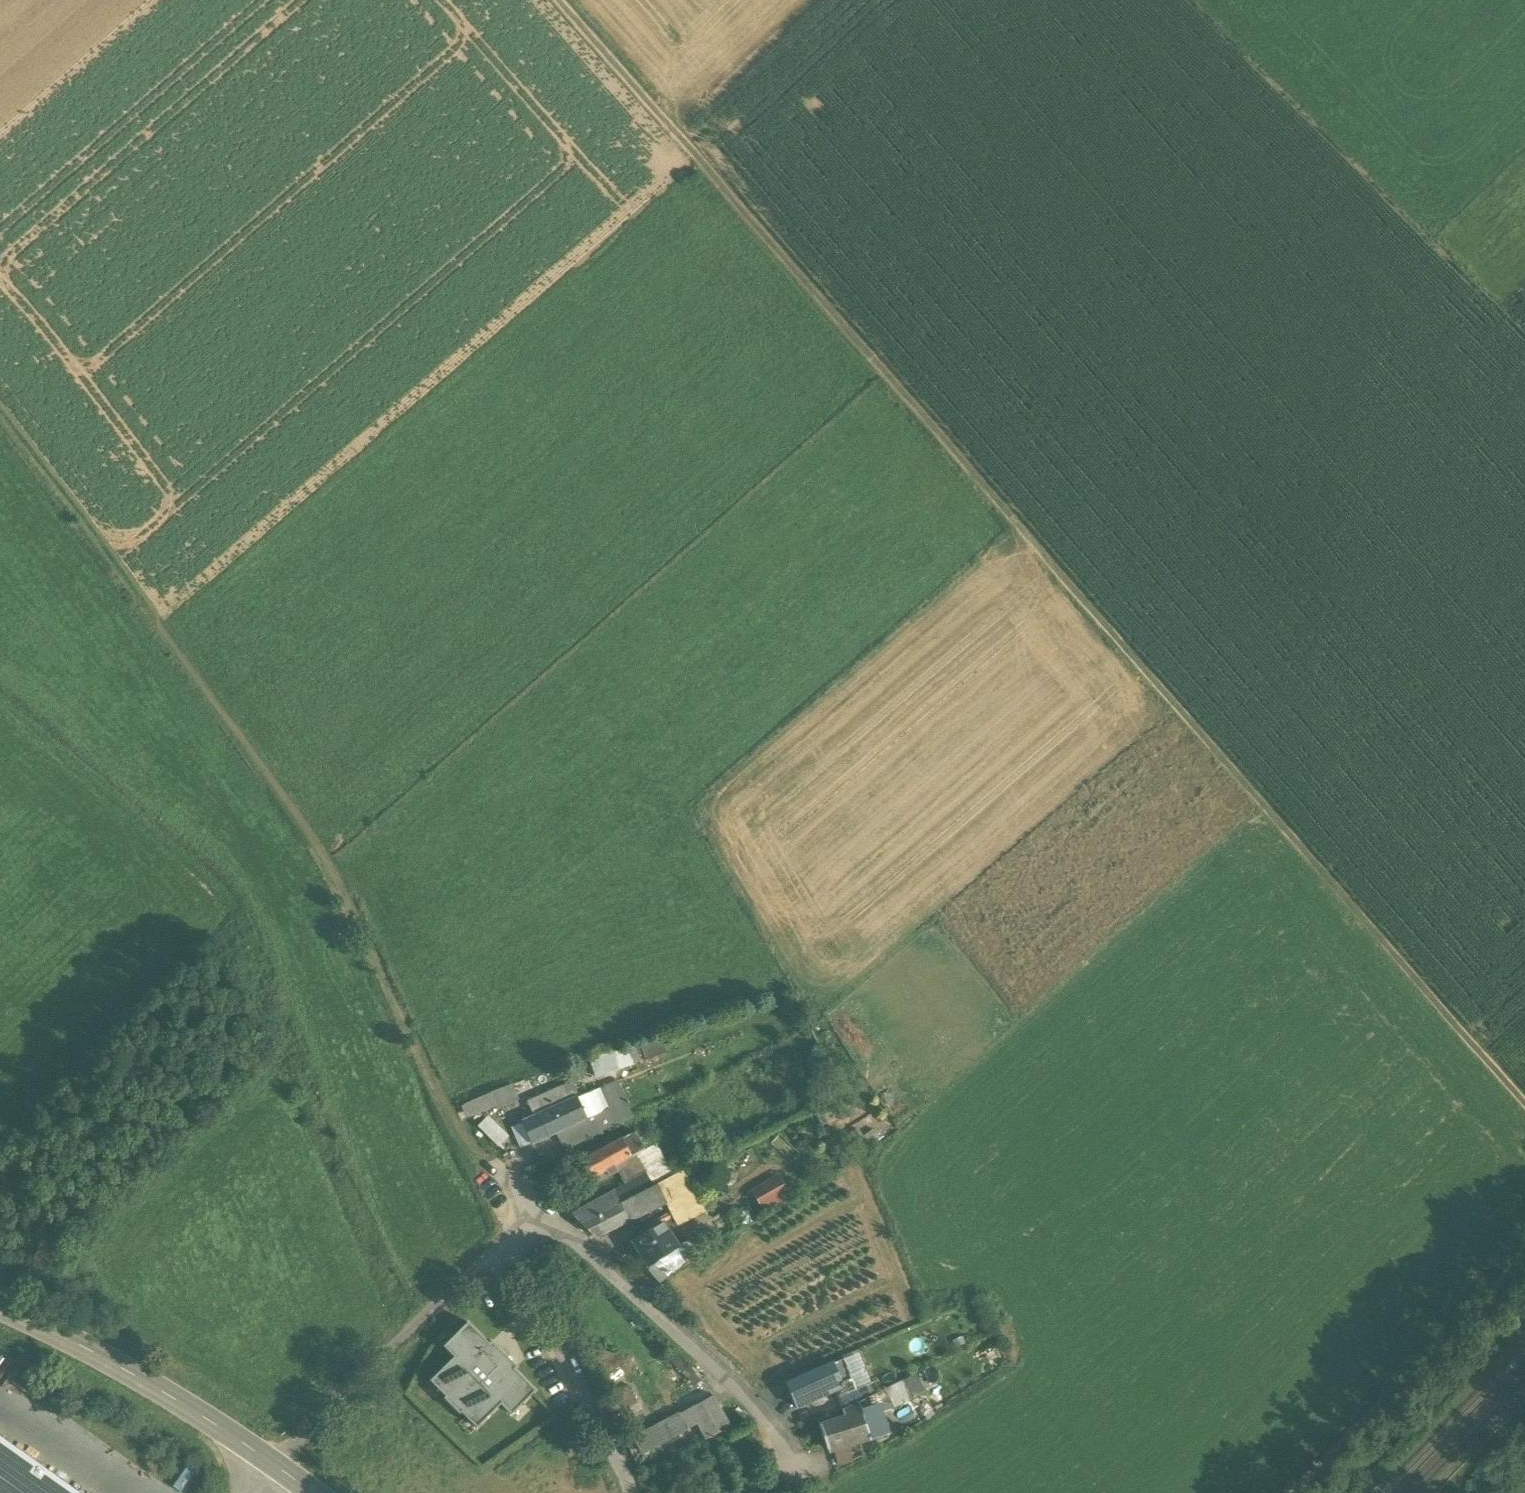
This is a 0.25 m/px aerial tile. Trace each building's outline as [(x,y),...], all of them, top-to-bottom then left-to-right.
[(612,1053),(589,1060),(595,1077),(618,1069),(612,1053)] [(618,1082),(578,1099),(587,1119),(556,1132),(558,1137),(582,1126),(588,1139),(612,1127),(611,1126),(633,1117),(627,1104),(629,1103),(628,1102),(627,1103),(618,1082)] [(511,1086),(493,1092),(499,1106),(516,1099),(511,1086)] [(546,1094),(528,1102),(534,1118),(561,1106),(555,1093),(546,1094)] [(489,1094),(466,1104),(471,1117),(494,1107),(489,1094)] [(534,1118),(522,1123),(522,1124),(530,1141),(531,1143),(556,1132),(587,1119),(578,1099),(561,1106),(534,1118)] [(501,1147),(513,1136),(494,1115),(482,1126),(501,1147)] [(633,1117),(611,1126),(612,1127),(618,1141),(634,1133),(635,1134),(640,1131),(633,1117)] [(522,1124),(511,1129),(519,1147),(530,1141),(522,1124)] [(582,1126),(558,1137),(565,1151),(588,1139),(582,1126)] [(618,1141),(583,1160),(592,1177),(587,1180),(590,1186),(618,1171),(635,1161),(633,1156),(643,1151),(635,1134),(634,1133),(618,1141)] [(643,1151),(633,1156),(635,1161),(618,1171),(623,1181),(625,1186),(647,1174),(654,1186),(656,1185),(672,1177),(655,1144),(643,1151)] [(672,1177),(656,1185),(666,1204),(679,1226),(705,1212),(684,1171),(672,1177)] [(647,1174),(625,1186),(614,1192),(620,1203),(654,1186),(647,1174)] [(755,1189),(764,1209),(789,1196),(779,1177),(755,1189)] [(654,1186),(620,1203),(628,1219),(630,1222),(666,1204),(656,1185),(654,1186)] [(614,1192),(572,1215),(595,1236),(628,1219),(620,1203),(614,1192)] [(662,1222),(632,1240),(648,1267),(678,1248),(662,1222)] [(648,1267),(646,1268),(659,1283),(686,1261),(678,1248),(648,1267)] [(489,1344),(468,1323),(444,1348),(454,1358),(430,1382),(477,1429),(500,1406),(511,1417),(537,1391),(514,1369),(517,1366),(492,1342),(489,1344)] [(843,1359),(833,1364),(842,1387),(853,1383),(843,1359)] [(833,1363),(787,1383),(797,1408),(834,1391),(842,1387),(833,1364),(833,1363)] [(915,1374),(904,1380),(913,1398),(914,1399),(924,1393),(915,1374)] [(904,1380),(884,1390),(894,1408),(913,1398),(904,1380)] [(842,1387),(834,1391),(842,1409),(859,1402),(861,1401),(853,1383),(842,1387)] [(884,1390),(874,1395),(878,1406),(885,1404),(889,1411),(894,1408),(884,1390)] [(861,1401),(859,1402),(870,1437),(886,1432),(878,1406),(874,1395),(861,1401)] [(713,1396),(636,1439),(643,1452),(662,1442),(697,1424),(706,1439),(730,1426),(713,1396)] [(859,1402),(842,1409),(845,1417),(820,1425),(828,1449),(870,1437),(859,1402)] [(0,1435),(0,1492),(82,1492),(0,1435)]
